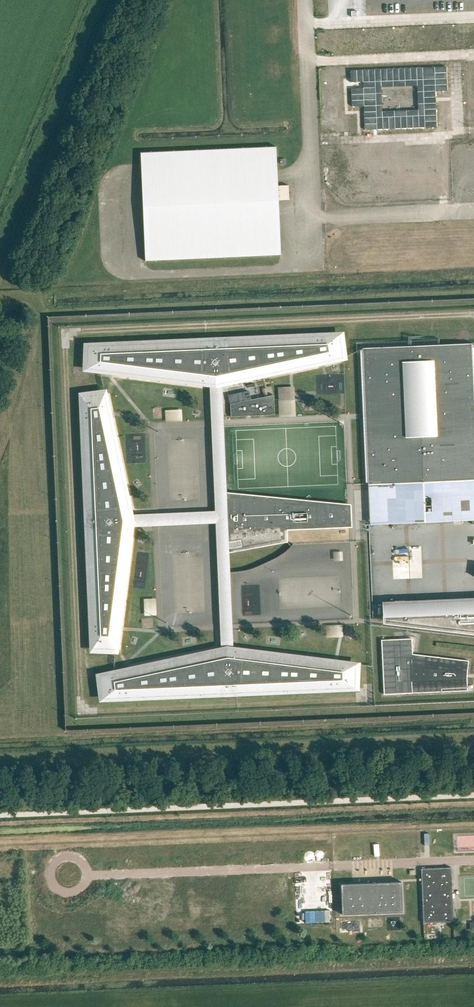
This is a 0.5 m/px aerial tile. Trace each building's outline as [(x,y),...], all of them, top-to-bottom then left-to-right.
[(365,130),(437,127),(435,91),(447,91),(446,67),(350,71),(351,83),(363,82),(363,88),(351,89),(352,107),(364,106),(365,130)] [(140,153),(145,261),(280,255),(278,201),(289,200),(288,186),(277,186),(275,147),(140,153)] [(88,346),(87,368),(216,385),(343,358),(339,335),(88,346)] [(471,343),(363,348),(368,485),(377,484),(379,524),(434,521),(473,520),(473,406),(471,343)] [(280,416),(297,416),(296,386),(279,386),(280,416)] [(82,397),(92,648),(115,649),(131,521),(104,394),(82,397)] [(274,395),(230,404),(231,417),(274,415),(274,395)] [(166,409),(166,420),(184,420),(183,408),(166,409)] [(347,504),(227,493),(228,517),(229,553),(287,542),(287,530),(352,527),(351,505),(347,504)] [(412,565),(394,566),(395,579),(422,577),(421,556),(412,557),(412,565)] [(145,598),(146,615),(158,614),(157,597),(145,598)] [(382,602),(383,624),(473,635),(473,598),(382,602)] [(327,637),(344,636),(344,624),(327,625),(327,637)] [(412,639),(382,640),(384,694),(468,691),(467,678),(468,673),(469,661),(412,654),(412,639)] [(356,665),(227,649),(101,676),(103,698),(355,688),(356,665)] [(452,868),(422,870),(424,923),(454,922),(452,868)] [(403,913),(402,883),(342,885),(343,915),(403,913)]
